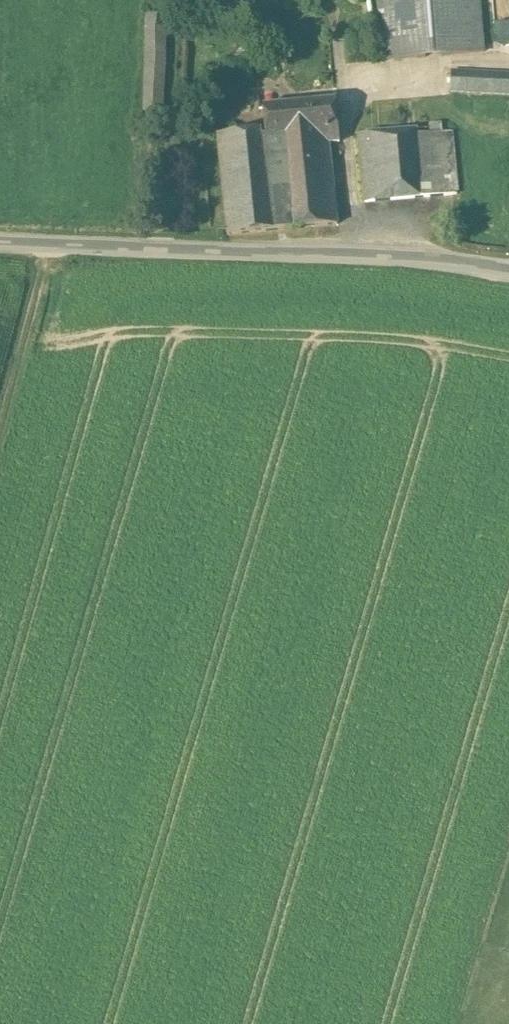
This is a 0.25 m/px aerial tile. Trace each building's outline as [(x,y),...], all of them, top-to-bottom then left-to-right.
[(379,62),(482,54),(478,0),(375,0),(379,62)] [(167,14),(146,14),(143,123),(163,124),(167,14)] [(452,72),(451,93),(508,95),(508,74),(452,72)] [(332,108),(265,115),(268,144),(270,157),(327,151),(336,149),(332,108)] [(452,132),(413,136),(419,198),(458,194),(452,132)] [(413,134),(357,140),(363,205),(419,200),(419,198),(413,136),(413,134)] [(260,137),(219,138),(222,237),(331,230),(327,151),(270,157),(268,144),(261,144),(260,137)]
